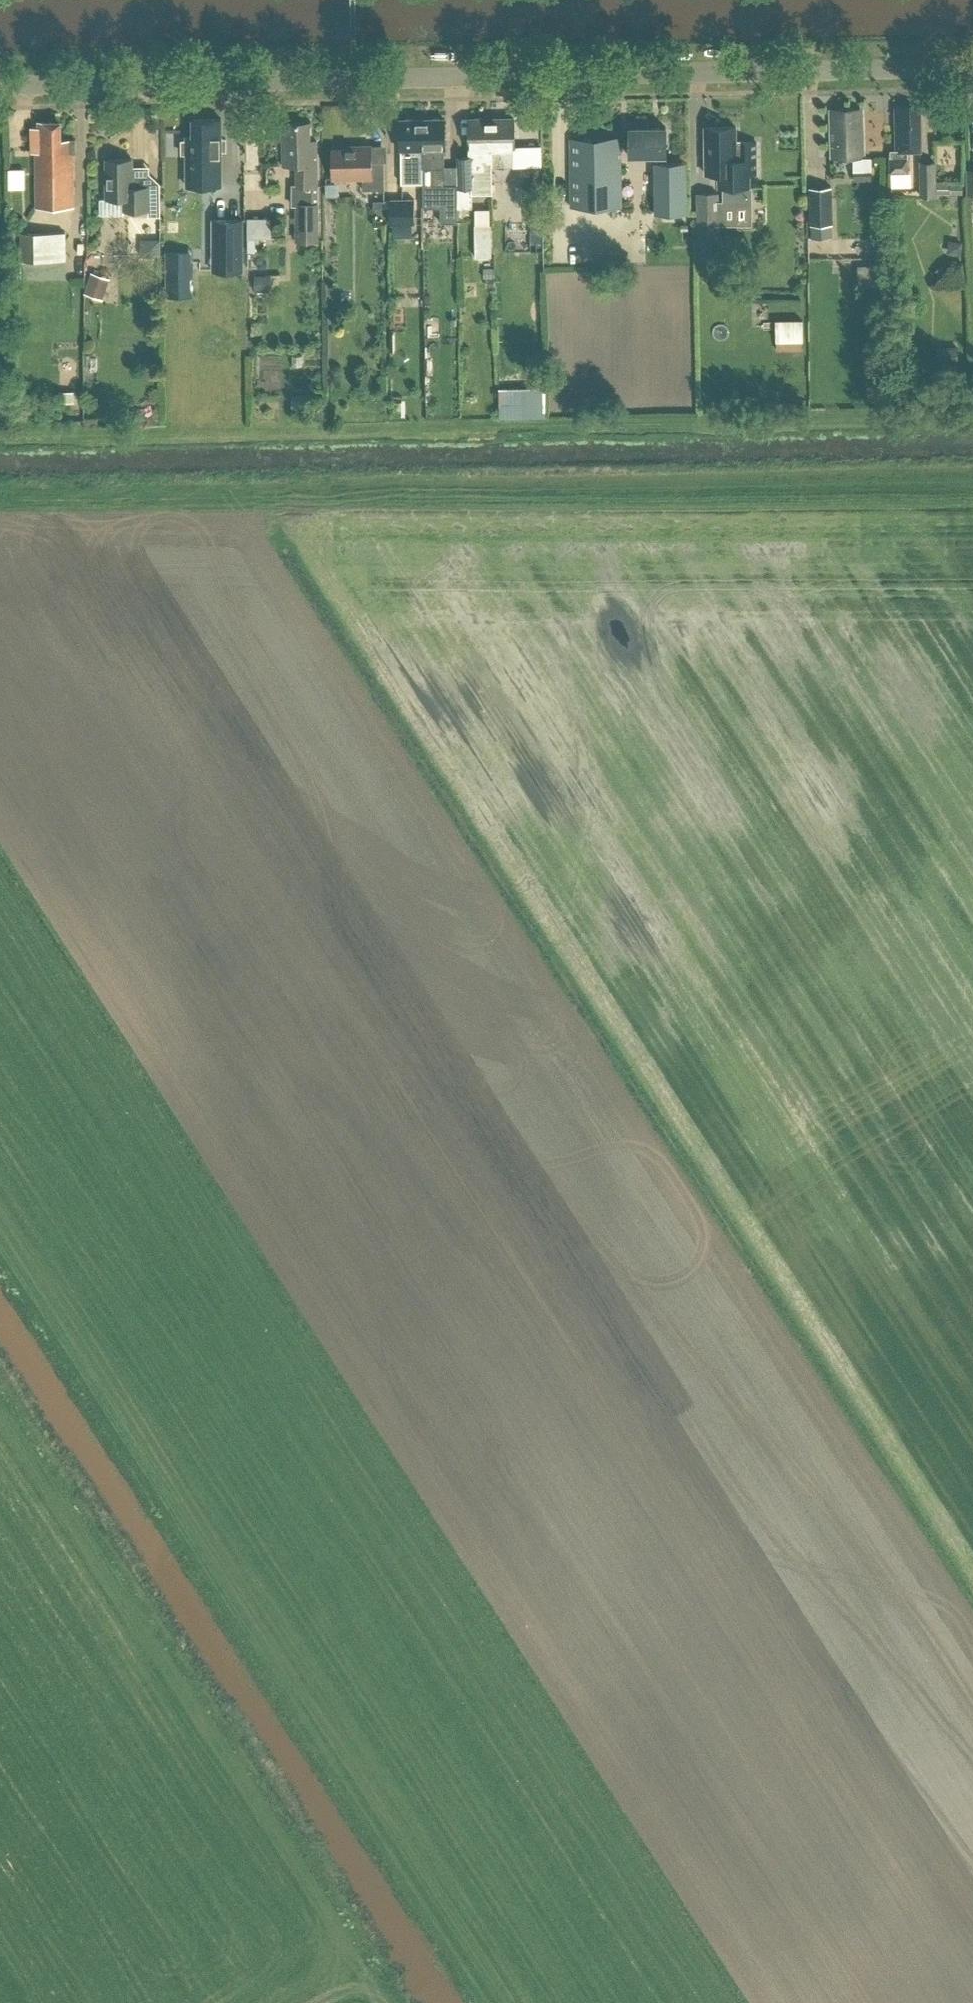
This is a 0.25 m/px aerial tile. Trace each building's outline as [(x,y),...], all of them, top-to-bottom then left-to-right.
[(890,149),(890,155),(890,171),(908,170),(908,149),(920,149),(920,107),(896,107),(897,149),(890,149)] [(838,114),(831,114),(832,157),(863,156),(862,112),(856,113),(856,108),(838,109),(838,114)] [(492,165),(493,165),(492,117),(469,118),(470,147),(471,147),(471,155),(458,156),(459,186),(472,186),(472,192),(493,192),(492,165)] [(513,147),(515,147),(514,117),(492,117),(493,165),(513,165),(513,147)] [(194,119),(194,135),(187,135),(187,138),(183,138),(183,151),(187,151),(187,172),(204,172),(204,183),(222,183),(222,118),(194,119)] [(423,119),(423,148),(423,166),(444,167),(443,148),(445,148),(445,118),(423,119)] [(423,166),(423,148),(423,119),(400,119),(400,148),(402,148),(402,181),(422,181),(422,166),(423,166)] [(39,126),(32,126),(32,151),(36,151),(37,207),(74,206),(73,151),(76,151),(76,138),(61,139),(60,121),(39,121),(39,126)] [(317,185),(318,185),(317,140),(310,140),(310,121),(286,122),(287,128),(282,128),(283,165),(296,164),(297,183),(292,183),(292,205),(295,205),(295,240),(318,241),(318,202),(317,202),(317,185)] [(749,159),(736,159),(736,125),(705,126),(705,172),(722,172),(722,186),(725,186),(725,203),(749,202),(749,159)] [(666,126),(629,126),(629,155),(654,155),(655,212),(686,212),(686,161),(666,161),(666,126)] [(621,136),(570,137),(571,206),(621,206),(621,136)] [(387,144),(347,144),(347,148),(333,148),(333,178),(363,178),(363,189),(385,189),(384,161),(387,161),(387,144)] [(133,158),(106,158),(106,197),(125,197),(125,209),(148,209),(148,186),(133,186),(133,158)] [(935,161),(920,161),(921,194),(936,194),(935,161)] [(10,167),(11,186),(27,185),(26,166),(10,167)] [(938,182),(938,192),(964,192),(964,182),(938,182)] [(811,237),(833,236),(831,186),(810,187),(811,237)] [(718,188),(698,188),(699,268),(719,268),(718,188)] [(414,199),(390,199),(390,223),(414,223),(414,199)] [(275,236),(275,215),(249,215),(250,248),(258,248),(258,236),(275,236)] [(242,256),(242,219),(213,219),(213,256),(242,256)] [(475,224),(475,256),(491,255),(491,223),(475,224)] [(66,260),(66,233),(22,233),(22,259),(66,260)] [(949,239),(947,253),(960,255),(963,242),(949,239)] [(192,250),(164,250),(164,294),(192,294),(192,250)] [(881,264),(858,265),(859,284),(881,283),(881,264)] [(103,299),(110,279),(92,273),(85,294),(103,299)] [(806,348),(806,317),(778,317),(778,348),(806,348)] [(938,346),(938,360),(958,360),(959,346),(938,346)] [(304,347),(304,356),(321,356),(321,347),(304,347)] [(500,388),(500,415),(546,414),(546,387),(500,388)] [(59,390),(59,401),(75,402),(75,390),(59,390)] [(312,397),(292,398),(292,410),(312,410),(312,397)]
